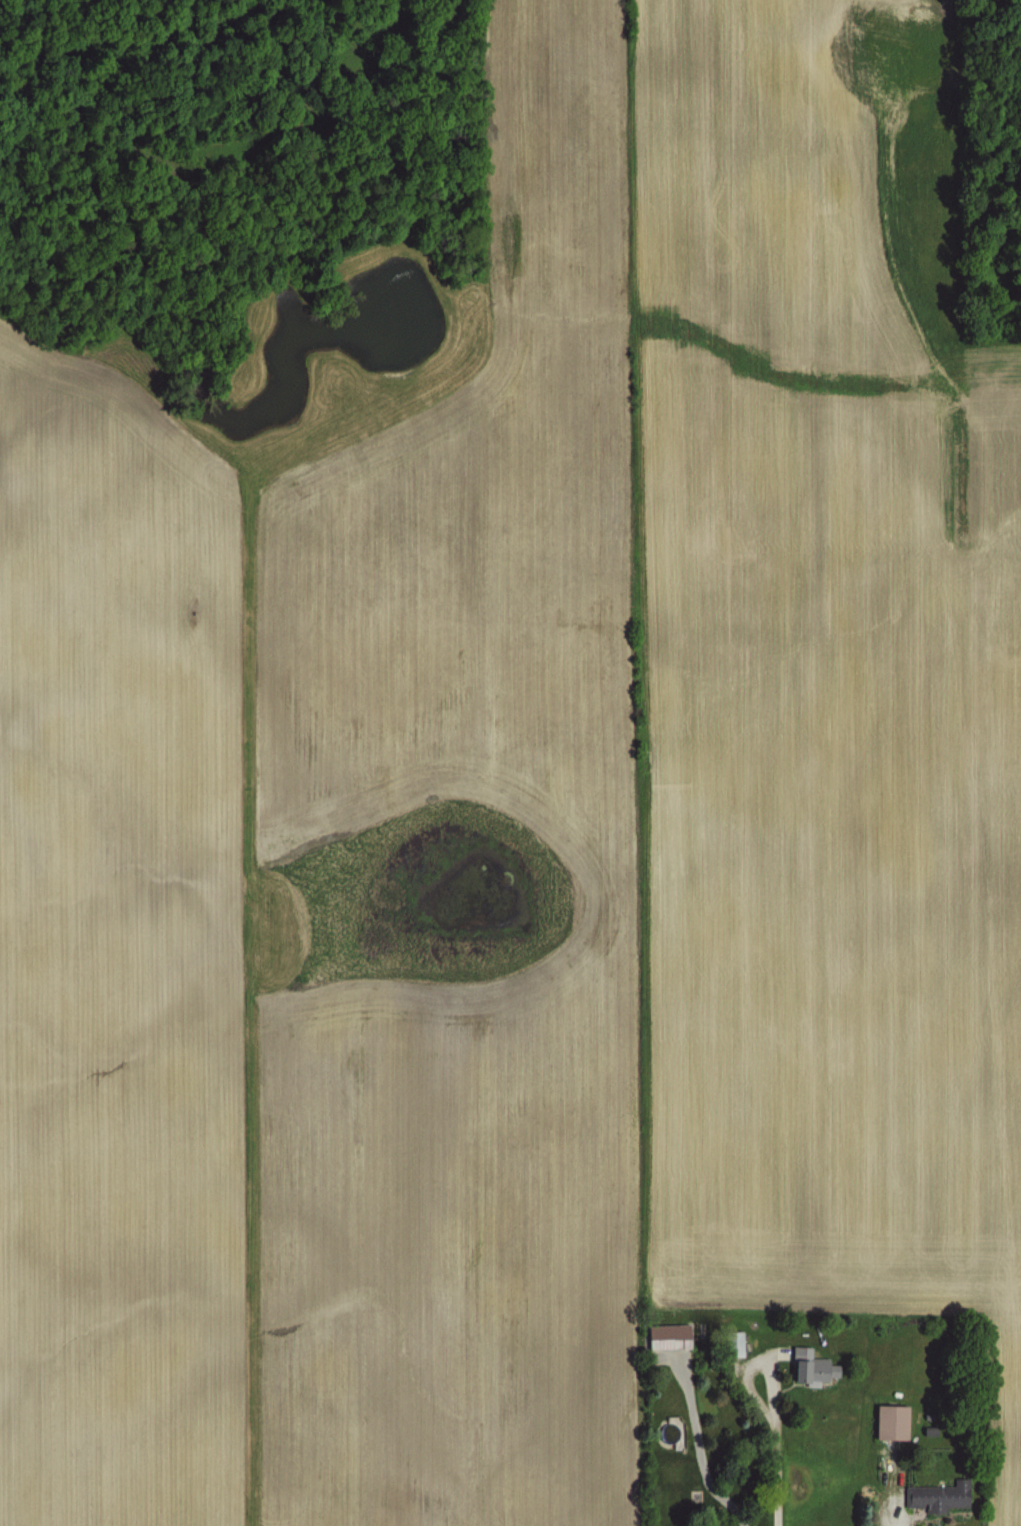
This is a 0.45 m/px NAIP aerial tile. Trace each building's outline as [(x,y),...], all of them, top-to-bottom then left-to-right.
[(644,1323),(644,1347),(685,1346),(685,1322),(644,1323)] [(721,1330),(722,1357),(739,1357),(738,1329),(721,1330)] [(836,1361),(835,1376),(823,1375),(823,1379),(800,1379),(800,1380),(786,1380),(787,1344),(807,1344),(807,1355),(826,1355),(826,1361),(836,1361)] [(904,1403),(904,1437),(871,1438),(871,1404),(904,1403)] [(902,1484),(902,1505),(922,1505),(923,1511),(943,1511),(943,1505),(964,1505),(964,1474),(949,1474),(949,1484),(902,1484)]
